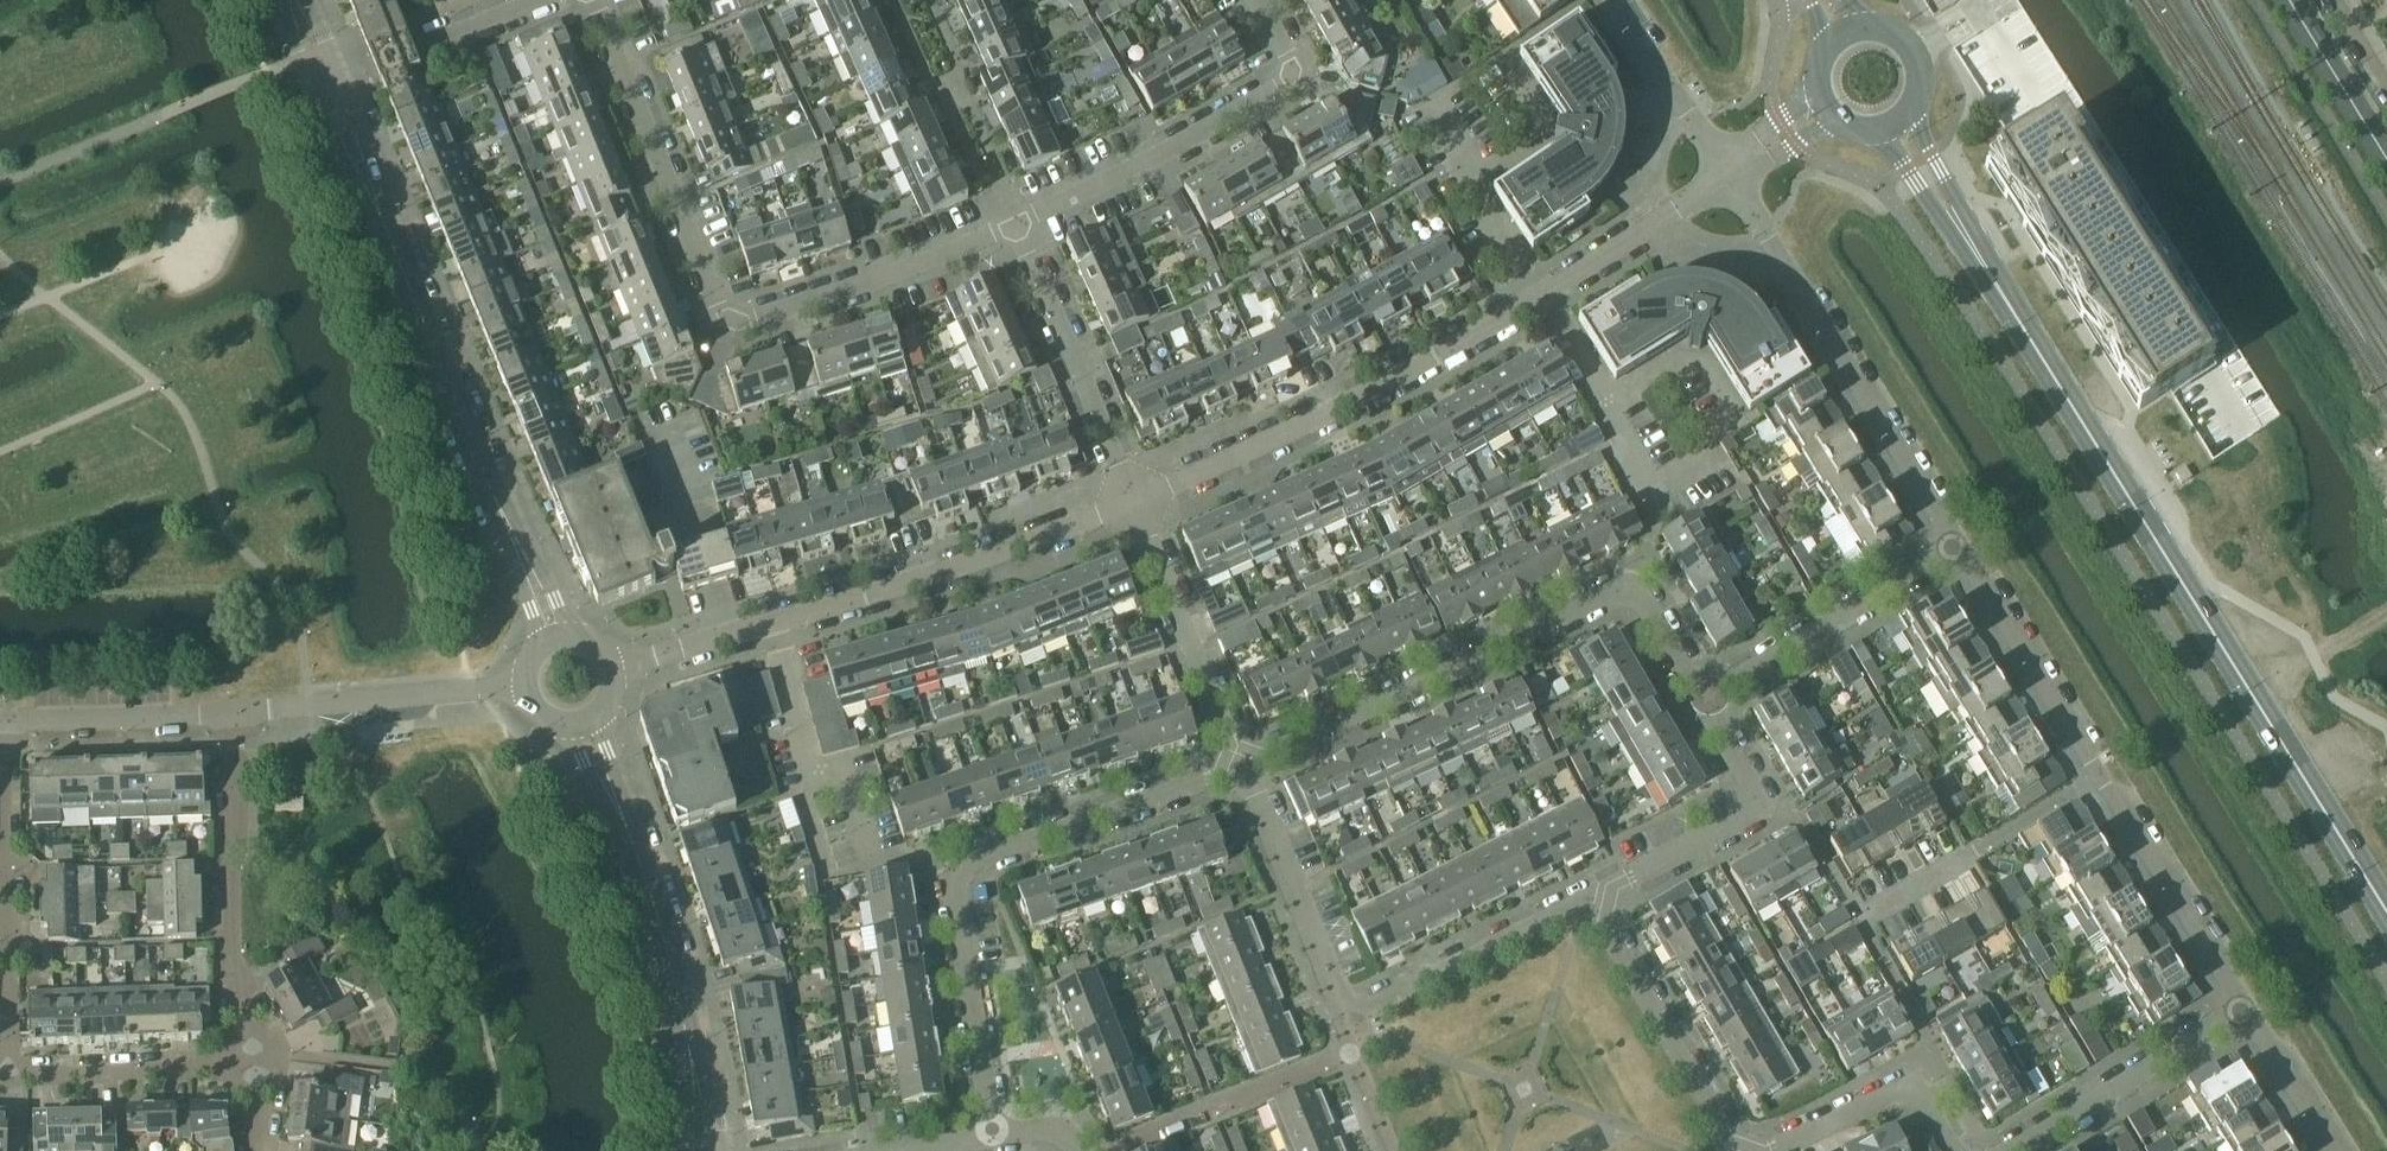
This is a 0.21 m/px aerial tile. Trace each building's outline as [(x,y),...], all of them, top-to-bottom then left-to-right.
[(352,10),(376,0),(348,0),(352,10)] [(369,54),(408,38),(395,8),(391,0),(376,0),(352,10),(358,24),(357,24),(369,54)] [(723,3),(728,17),(740,12),(735,0),(731,0),(723,3)] [(827,9),(846,0),(813,0),(819,12),(827,9)] [(838,32),(874,15),(867,0),(846,0),(827,9),(838,32)] [(968,29),(1004,12),(999,0),(970,0),(958,5),(968,29)] [(1073,9),(1082,4),(1080,0),(1068,0),(1073,9)] [(1124,10),(1119,0),(1096,13),(1101,23),(1124,10)] [(1119,0),(1124,10),(1135,4),(1133,0),(1119,0)] [(1312,18),(1343,0),(1302,0),(1312,18)] [(1327,42),(1366,20),(1354,0),(1343,0),(1312,18),(1327,42)] [(1497,5),(1518,37),(1569,4),(1566,0),(1504,0),(1497,5)] [(728,17),(723,3),(711,8),(717,22),(728,17)] [(1082,4),(1073,9),(1079,21),(1088,15),(1082,4)] [(1428,6),(1414,14),(1425,31),(1438,23),(1428,6)] [(968,29),(979,52),(1024,32),(1013,8),(1004,12),(968,29)] [(756,14),(739,22),(746,38),(764,30),(756,14)] [(830,37),(840,59),(884,39),(874,15),(838,32),(838,33),(830,37)] [(1195,30),(1201,40),(1221,74),(1244,61),(1218,16),(1195,30)] [(768,22),(774,33),(784,28),(778,17),(768,22)] [(1565,144),(1493,192),(1497,199),(1533,251),(1550,240),(1554,237),(1549,229),(1563,220),(1568,228),(1573,224),(1589,213),(1582,202),(1596,193),(1600,188),(1604,183),(1607,178),(1610,172),(1613,166),(1616,160),(1617,156),(1618,152),(1619,147),(1620,142),(1621,138),(1621,133),(1621,127),(1620,120),(1620,114),(1618,108),(1617,102),(1614,96),(1605,83),(1616,75),(1605,58),(1602,53),(1594,58),(1585,45),(1593,40),(1590,35),(1578,18),(1527,53),(1526,53),(1520,57),(1568,129),(1567,129),(1556,129),(1556,131),(1558,131),(1556,139),(1555,138),(1554,140),(1565,144)] [(1366,20),(1327,42),(1341,68),(1350,63),(1354,71),(1351,85),(1378,93),(1387,57),(1366,20)] [(689,21),(677,26),(681,36),(693,31),(689,21)] [(524,52),(535,80),(576,63),(565,36),(553,40),(547,26),(517,38),(524,52)] [(681,36),(677,26),(665,31),(669,41),(681,36)] [(784,28),(774,33),(779,45),(789,40),(784,28)] [(979,52),(989,74),(989,75),(1017,63),(1017,64),(1026,60),(1035,56),(1024,32),(979,52)] [(1122,35),(1112,41),(1119,53),(1129,47),(1122,35)] [(664,65),(675,92),(725,72),(714,45),(706,49),(700,36),(671,48),(676,61),(664,65)] [(382,84),(388,97),(428,81),(427,79),(424,81),(419,69),(420,69),(408,38),(369,54),(381,84),(382,84)] [(1092,43),(1098,54),(1108,49),(1101,38),(1092,43)] [(851,82),(859,78),(895,62),(895,61),(899,59),(893,44),(888,46),(884,39),(840,59),(851,82)] [(1201,40),(1179,53),(1199,87),(1221,74),(1201,40)] [(1174,45),(1152,57),(1176,100),(1199,87),(1179,53),(1174,45)] [(1108,49),(1098,54),(1104,65),(1114,60),(1108,49)] [(476,55),(467,58),(472,72),(471,80),(464,83),(467,91),(487,83),(476,55)] [(1176,100),(1152,57),(1128,71),(1153,113),(1176,100)] [(980,78),(991,103),(1036,82),(1026,60),(1017,64),(1017,63),(989,75),(989,74),(980,78)] [(1433,60),(1406,76),(1420,100),(1447,85),(1433,60)] [(859,78),(870,102),(906,86),(895,62),(859,78)] [(535,80),(545,106),(586,89),(576,63),(535,80)] [(790,68),(796,80),(806,75),(800,63),(790,68)] [(1448,71),(1455,81),(1467,73),(1460,63),(1448,71)] [(771,68),(777,82),(787,77),(780,64),(771,68)] [(675,92),(686,119),(727,102),(736,98),(725,72),(675,92)] [(806,75),(796,80),(801,91),(811,86),(806,75)] [(787,77),(777,82),(784,96),(794,91),(787,77)] [(506,78),(495,82),(499,93),(511,89),(506,78)] [(388,97),(397,120),(437,104),(428,81),(388,97)] [(991,103),(1002,126),(1047,106),(1036,82),(991,103)] [(1117,88),(1124,99),(1133,93),(1127,82),(1117,88)] [(881,126),(889,122),(889,121),(916,109),(916,108),(922,105),(916,91),(909,94),(906,86),(870,102),(881,126)] [(545,106),(556,132),(597,116),(586,89),(545,106)] [(482,96),(488,110),(496,106),(491,92),(482,96)] [(1133,93),(1124,99),(1130,110),(1140,104),(1133,93)] [(1334,103),(1308,117),(1335,164),(1372,143),(1368,134),(1376,99),(1350,93),(1346,107),(1338,111),(1334,103)] [(799,103),(796,96),(781,102),(784,110),(799,103)] [(513,102),(504,106),(510,120),(519,116),(513,102)] [(686,119),(697,145),(738,128),(727,102),(686,119)] [(397,120),(406,143),(446,126),(437,104),(397,120)] [(889,122),(900,145),(935,128),(924,104),(922,105),(916,108),(916,109),(889,121),(889,122)] [(496,106),(488,110),(493,123),(502,119),(496,106)] [(1002,126),(1013,149),(1057,129),(1047,106),(1002,126)] [(812,114),(818,126),(828,121),(822,110),(812,114)] [(556,163),(567,159),(608,142),(597,116),(556,132),(563,150),(552,154),(556,163)] [(1289,143),(1278,149),(1298,185),(1335,164),(1308,117),(1283,132),(1289,143)] [(2164,395),(2206,369),(2073,158),(2080,153),(2059,120),(2053,124),(1986,167),(2139,411),(2164,395)] [(828,121),(818,126),(823,137),(833,133),(828,121)] [(406,143),(415,165),(455,149),(446,126),(406,143)] [(514,131),(520,147),(531,143),(525,127),(514,131)] [(738,128),(697,145),(708,172),(719,167),(725,180),(764,164),(759,152),(749,155),(738,128)] [(891,149),(902,172),(946,152),(935,128),(900,145),(891,149)] [(1057,129),(1013,149),(1024,174),(1052,161),(1068,154),(1057,129)] [(500,141),(506,154),(514,151),(509,137),(500,141)] [(567,159),(577,185),(618,168),(608,142),(567,159)] [(1259,145),(1234,160),(1261,207),(1298,185),(1278,149),(1266,156),(1259,145)] [(415,165),(424,188),(465,171),(455,149),(415,165)] [(514,151),(506,154),(511,168),(520,164),(514,151)] [(902,172),(912,195),(957,175),(953,167),(957,165),(951,151),(947,153),(946,152),(902,172)] [(805,155),(794,160),(798,170),(810,165),(805,155)] [(531,173),(546,167),(542,157),(527,163),(531,173)] [(831,161),(835,173),(846,169),(842,157),(831,161)] [(798,170),(794,160),(782,164),(786,175),(798,170)] [(1234,160),(1210,174),(1232,213),(1236,221),(1261,207),(1234,160)] [(577,185),(594,225),(623,213),(617,200),(629,195),(618,168),(577,185)] [(846,169),(835,173),(839,185),(849,182),(846,169)] [(424,188),(433,210),(474,194),(465,171),(424,188)] [(758,174),(746,179),(751,189),(762,185),(758,174)] [(1232,213),(1210,174),(1184,189),(1206,227),(1232,213)] [(957,175),(912,195),(923,219),(932,216),(968,200),(957,175)] [(751,189),(746,179),(735,184),(739,194),(751,189)] [(518,186),(524,199),(533,196),(527,182),(518,186)] [(545,183),(537,186),(542,200),(551,196),(545,183)] [(1410,195),(1417,207),(1429,201),(1422,188),(1410,195)] [(1163,198),(1175,223),(1181,220),(1191,215),(1178,192),(1163,198)] [(433,210),(442,232),(483,216),(474,194),(433,210)] [(533,196),(524,199),(529,212),(538,209),(533,196)] [(1358,204),(1346,210),(1350,218),(1362,211),(1358,204)] [(785,213),(789,225),(801,262),(825,254),(813,217),(810,205),(785,213)] [(846,209),(850,222),(861,218),(857,206),(846,209)] [(839,209),(813,217),(825,254),(835,251),(836,255),(849,251),(848,247),(851,246),(839,209)] [(1382,209),(1370,216),(1375,226),(1388,219),(1382,209)] [(442,232),(452,255),(501,235),(492,212),(483,216),(442,232)] [(594,225),(610,264),(651,248),(639,220),(628,225),(623,213),(594,225)] [(1181,220),(1175,223),(1182,238),(1199,229),(1191,215),(1181,220)] [(1375,226),(1370,216),(1357,223),(1362,232),(1375,226)] [(861,218),(850,222),(854,234),(865,230),(861,218)] [(1316,219),(1297,230),(1303,242),(1323,231),(1316,219)] [(1066,243),(1077,268),(1125,246),(1114,222),(1066,243)] [(789,225),(765,232),(776,270),(801,262),(789,225)] [(537,230),(542,244),(551,240),(545,227),(537,230)] [(776,270),(765,232),(738,241),(750,278),(776,270)] [(452,255),(461,277),(501,261),(510,257),(501,235),(452,255)] [(1335,235),(1322,241),(1327,251),(1340,244),(1335,235)] [(1442,235),(1418,248),(1445,296),(1459,289),(1456,283),(1470,275),(1471,276),(1472,276),(1464,262),(1459,265),(1447,243),(1446,243),(1442,235)] [(551,240),(542,244),(547,257),(556,254),(551,240)] [(1327,251),(1322,241),(1309,248),(1314,257),(1327,251)] [(1077,268),(1088,291),(1136,269),(1125,246),(1077,268)] [(610,264),(620,291),(661,274),(651,248),(610,264)] [(1270,248),(1256,255),(1261,265),(1275,258),(1270,248)] [(1418,248),(1395,261),(1418,304),(1427,299),(1430,304),(1445,296),(1418,248)] [(1199,255),(1204,266),(1214,262),(1209,250),(1199,255)] [(1261,265),(1256,255),(1243,263),(1247,272),(1261,265)] [(461,277),(470,300),(510,284),(501,261),(461,277)] [(1371,274),(1375,282),(1397,322),(1411,314),(1408,309),(1418,304),(1395,261),(1371,274)] [(1214,262),(1204,266),(1209,278),(1220,273),(1214,262)] [(1088,291),(1098,314),(1146,293),(1136,269),(1088,291)] [(555,276),(560,289),(569,286),(564,272),(555,276)] [(1276,288),(1286,283),(1281,272),(1270,278),(1276,288)] [(620,291),(631,317),(672,300),(661,274),(620,291)] [(945,298),(956,323),(1004,301),(993,277),(945,298)] [(1375,282),(1352,295),(1371,330),(1380,325),(1382,330),(1397,322),(1375,282)] [(1579,321),(1578,322),(1612,376),(1615,382),(1689,336),(1689,337),(1688,348),(1690,348),(1690,346),(1698,348),(1698,350),(1699,350),(1704,341),(1704,340),(1750,413),(1756,409),(1757,409),(1810,376),(1799,359),(1796,354),(1788,359),(1779,345),(1787,340),(1784,335),(1773,318),(1762,325),(1755,313),(1753,311),(1749,307),(1744,302),(1739,299),(1733,295),(1728,292),(1722,290),(1718,288),(1713,286),(1709,285),(1704,284),(1699,284),(1695,283),(1688,283),(1682,283),(1676,284),(1670,285),(1663,287),(1657,289),(1643,297),(1636,286),(1619,296),(1614,300),(1619,307),(1605,316),(1600,308),(1595,311),(1579,321)] [(470,300),(479,323),(519,306),(510,284),(470,300)] [(569,286),(560,289),(566,303),(575,299),(569,286)] [(588,286),(579,290),(585,305),(594,301),(588,286)] [(1347,287),(1323,300),(1350,348),(1363,340),(1361,335),(1371,330),(1352,295),(1347,287)] [(1098,314),(1110,339),(1136,327),(1158,317),(1146,293),(1098,314)] [(1216,298),(1204,304),(1208,314),(1221,308),(1216,298)] [(631,317),(642,343),(683,327),(672,300),(631,317)] [(1323,300),(1287,320),(1307,359),(1319,353),(1321,357),(1332,351),(1335,356),(1350,348),(1323,300)] [(956,323),(967,346),(1014,325),(1004,301),(956,323)] [(1208,314),(1204,304),(1190,310),(1195,320),(1208,314)] [(479,323),(488,345),(529,329),(519,306),(479,323)] [(590,317),(595,331),(605,327),(600,313),(590,317)] [(573,321),(579,334),(588,331),(582,317),(573,321)] [(890,319),(862,328),(876,370),(879,381),(907,373),(890,319)] [(1169,319),(1156,325),(1161,335),(1174,329),(1169,319)] [(1276,335),(1253,346),(1272,387),(1286,380),(1284,375),(1295,370),(1293,366),(1307,359),(1287,320),(1272,326),(1276,335)] [(967,346),(978,369),(1025,348),(1014,325),(967,346)] [(1161,335),(1156,325),(1143,331),(1148,341),(1161,335)] [(488,345),(497,367),(538,351),(531,336),(539,333),(536,326),(529,329),(488,345)] [(605,327),(595,331),(601,345),(611,341),(605,327)] [(683,327),(642,343),(658,383),(659,387),(688,399),(701,372),(684,363),(682,358),(694,354),(683,327)] [(1136,327),(1110,339),(1118,358),(1145,346),(1136,327)] [(862,328),(835,336),(849,379),(876,370),(862,328)] [(902,332),(905,345),(916,341),(912,329),(902,332)] [(588,331),(579,334),(584,347),(593,344),(588,331)] [(811,359),(799,363),(811,403),(852,390),(849,379),(835,336),(807,345),(811,359)] [(916,341),(905,345),(913,369),(924,366),(916,341)] [(1253,346),(1228,357),(1245,393),(1254,389),(1257,394),(1272,387),(1253,346)] [(1538,359),(1529,364),(1553,407),(1577,394),(1549,346),(1535,355),(1538,359)] [(989,394),(1019,380),(1031,375),(1036,372),(1025,348),(978,369),(989,394)] [(497,367),(506,390),(547,373),(538,351),(497,367)] [(781,353),(754,361),(767,404),(783,399),(787,410),(811,403),(799,363),(786,367),(781,353)] [(1228,357),(1203,368),(1222,410),(1237,403),(1235,398),(1245,393),(1228,357)] [(1199,360),(1175,371),(1195,416),(1205,411),(1208,416),(1222,410),(1203,368),(1199,360)] [(767,404),(754,361),(726,370),(729,383),(716,387),(726,417),(767,404)] [(592,366),(597,379),(606,376),(600,362),(592,366)] [(1517,365),(1504,373),(1531,420),(1553,407),(1529,364),(1519,370),(1517,365)] [(1031,375),(1035,385),(1040,394),(1057,387),(1048,367),(1036,372),(1031,375)] [(1175,371),(1150,382),(1173,432),(1188,425),(1186,420),(1195,416),(1175,371)] [(506,390),(516,412),(556,396),(547,373),(506,390)] [(1493,385),(1484,390),(1509,433),(1531,420),(1504,373),(1491,380),(1493,385)] [(1023,390),(1035,385),(1031,375),(1019,380),(1023,390)] [(606,376),(597,379),(603,392),(611,389),(606,376)] [(917,382),(921,394),(931,390),(927,378),(917,382)] [(1173,432),(1150,382),(1124,394),(1139,425),(1134,427),(1140,442),(1156,435),(1158,439),(1173,432)] [(1781,429),(1789,443),(1816,426),(1808,413),(1825,402),(1816,387),(1817,387),(1815,384),(1764,416),(1775,433),(1781,429)] [(931,390),(921,394),(924,406),(935,403),(931,390)] [(1472,391),(1459,398),(1487,446),(1509,433),(1484,390),(1475,395),(1472,391)] [(712,399),(697,392),(692,401),(707,408),(712,399)] [(1009,392),(996,398),(1001,408),(1014,402),(1009,392)] [(516,412),(525,435),(565,418),(556,396),(516,412)] [(639,397),(625,403),(629,413),(643,408),(639,397)] [(624,420),(615,398),(601,403),(610,426),(624,420)] [(1001,408),(996,398),(983,404),(988,414),(1001,408)] [(1449,410),(1440,416),(1464,459),(1487,446),(1459,398),(1446,406),(1449,410)] [(599,406),(592,409),(595,418),(603,415),(599,406)] [(904,409),(889,414),(892,423),(907,419),(904,409)] [(892,423),(889,414),(874,418),(877,428),(892,423)] [(961,415),(947,417),(948,428),(962,425),(961,415)] [(1428,416),(1415,424),(1442,471),(1464,459),(1440,416),(1431,421),(1428,416)] [(948,428),(947,417),(932,419),(934,430),(948,428)] [(525,435),(534,457),(574,441),(565,418),(525,435)] [(1405,436),(1395,441),(1420,484),(1442,471),(1415,424),(1402,431),(1405,436)] [(1803,457),(1812,470),(1853,445),(1851,443),(1842,428),(1824,439),(1816,426),(1789,443),(1799,459),(1803,457)] [(912,444),(906,427),(881,435),(887,452),(912,444)] [(1066,428),(1040,437),(1055,480),(1070,475),(1069,471),(1086,464),(1080,450),(1075,452),(1066,428)] [(1573,442),(1580,455),(1604,443),(1596,429),(1573,442)] [(1040,437),(1015,447),(1028,484),(1038,480),(1040,486),(1055,480),(1040,437)] [(1736,449),(1729,437),(1720,443),(1727,455),(1736,449)] [(1011,438),(986,447),(1004,499),(1019,493),(1018,488),(1028,484),(1015,447),(1011,438)] [(534,457),(550,498),(568,491),(567,490),(590,481),(574,441),(534,457)] [(1383,442),(1370,449),(1395,498),(1420,484),(1395,441),(1386,447),(1383,442)] [(646,457),(640,444),(614,455),(619,468),(646,457)] [(852,444),(843,447),(847,460),(856,457),(852,444)] [(1816,486),(1827,503),(1854,486),(1845,473),(1863,462),(1854,448),(1854,447),(1853,445),(1812,470),(1820,484),(1816,486)] [(986,447),(960,456),(977,502),(987,499),(989,504),(1004,499),(986,447)] [(1359,460),(1349,465),(1369,510),(1395,498),(1370,449),(1357,455),(1359,460)] [(830,450),(817,454),(820,465),(834,460),(830,450)] [(1565,450),(1552,456),(1557,466),(1570,460),(1565,450)] [(1599,453),(1587,460),(1592,469),(1604,463),(1599,453)] [(820,465),(817,454),(803,459),(806,469),(820,465)] [(960,456),(935,465),(953,517),(968,511),(967,506),(977,502),(960,456)] [(1557,466),(1552,456),(1539,463),(1544,473),(1557,466)] [(1337,464),(1324,470),(1346,520),(1369,510),(1349,465),(1340,469),(1337,464)] [(935,465),(895,479),(909,521),(923,516),(924,521),(936,517),(938,522),(953,517),(935,465)] [(778,466),(765,470),(767,480),(781,476),(778,466)] [(568,491),(550,498),(557,515),(555,516),(564,537),(566,536),(579,570),(577,571),(586,592),(588,592),(596,610),(660,584),(661,577),(663,577),(666,577),(668,576),(670,575),(672,573),(673,572),(673,571),(673,570),(673,568),(673,567),(673,565),(674,565),(676,564),(672,553),(669,545),(643,556),(624,508),(622,502),(631,499),(619,469),(590,481),(567,490),(568,491)] [(767,480),(765,470),(751,473),(754,484),(767,480)] [(1312,481),(1302,485),(1323,531),(1346,520),(1324,470),(1310,476),(1312,481)] [(1563,471),(1551,477),(1556,487),(1568,481),(1563,471)] [(1519,473),(1506,479),(1511,489),(1524,483),(1519,473)] [(646,478),(643,484),(646,491),(658,486),(653,475),(646,478)] [(739,476),(711,484),(717,504),(745,496),(739,476)] [(1556,487),(1551,477),(1538,484),(1543,494),(1556,487)] [(1505,478),(1494,483),(1500,495),(1511,489),(1506,479),(1505,478)] [(855,490),(858,500),(871,543),(886,539),(885,533),(896,530),(895,525),(909,521),(895,479),(855,490)] [(1755,489),(1762,501),(1771,496),(1764,483),(1755,489)] [(1291,485),(1277,491),(1299,541),(1323,531),(1302,485),(1293,490),(1291,485)] [(1841,517),(1849,531),(1890,506),(1889,503),(1888,503),(1879,489),(1862,499),(1854,486),(1827,503),(1837,520),(1841,517)] [(1736,493),(1743,504),(1752,498),(1746,487),(1736,493)] [(1265,502),(1256,506),(1276,552),(1299,541),(1277,491),(1263,497),(1265,502)] [(1620,494),(1596,506),(1618,550),(1627,546),(1625,541),(1640,534),(1625,502),(1624,503),(1620,494)] [(1515,495),(1502,501),(1507,511),(1520,505),(1515,495)] [(1473,496),(1460,502),(1465,512),(1478,506),(1473,496)] [(1771,496),(1762,501),(1769,513),(1778,508),(1771,496)] [(829,498),(803,505),(819,558),(834,554),(833,548),(843,545),(832,507),(829,498)] [(858,500),(832,507),(843,545),(853,542),(855,548),(871,543),(858,500)] [(1507,511),(1502,501),(1490,508),(1495,518),(1507,511)] [(1465,512),(1460,502),(1447,509),(1452,519),(1465,512)] [(803,505),(777,513),(791,560),(801,557),(803,563),(819,558),(803,505)] [(1244,506),(1230,512),(1252,562),(1276,552),(1256,506),(1246,511),(1244,506)] [(1596,506),(1571,519),(1591,558),(1606,551),(1608,555),(1618,550),(1596,506)] [(1890,506),(1849,531),(1858,544),(1854,547),(1865,564),(1891,547),(1883,534),(1900,523),(1891,508),(1892,508),(1890,506)] [(1662,536),(1675,558),(1719,532),(1720,532),(1707,510),(1662,536)] [(1218,523),(1209,527),(1229,572),(1252,562),(1230,512),(1216,518),(1218,523)] [(777,513),(751,521),(767,573),(782,569),(781,563),(791,560),(777,513)] [(1784,516),(1775,521),(1780,530),(1789,525),(1784,516)] [(1467,519),(1454,526),(1459,536),(1472,529),(1467,519)] [(1547,531),(1552,539),(1569,574),(1579,570),(1576,566),(1591,558),(1571,519),(1547,531)] [(1755,525),(1761,536),(1771,530),(1764,519),(1755,525)] [(724,528),(727,537),(737,576),(749,572),(751,578),(767,573),(751,521),(724,528)] [(1423,521),(1410,527),(1415,537),(1428,531),(1423,521)] [(1459,536),(1454,526),(1441,532),(1446,542),(1459,536)] [(1229,572),(1209,527),(1199,531),(1197,527),(1188,531),(1188,530),(1182,533),(1201,575),(1202,574),(1206,583),(1229,572)] [(1415,537),(1410,527),(1397,534),(1402,544),(1415,537)] [(1771,530),(1761,536),(1768,547),(1777,541),(1771,530)] [(1675,558),(1687,579),(1731,553),(1719,532),(1675,558)] [(702,545),(699,545),(711,586),(713,586),(738,578),(737,576),(727,537),(702,545)] [(1552,539),(1527,551),(1543,582),(1557,575),(1559,579),(1569,574),(1552,539)] [(1523,543),(1499,555),(1521,599),(1530,594),(1528,590),(1543,582),(1527,551),(1523,543)] [(1405,550),(1410,560),(1423,554),(1418,544),(1405,550)] [(699,545),(672,553),(676,564),(674,565),(683,594),(711,586),(699,545)] [(1791,550),(1798,562),(1807,557),(1800,545),(1791,550)] [(1374,548),(1361,554),(1366,564),(1378,558),(1374,548)] [(1687,579),(1698,599),(1699,600),(1735,579),(1741,575),(1742,572),(1731,553),(1687,579)] [(1366,564),(1361,554),(1348,560),(1353,570),(1366,564)] [(1389,561),(1394,571),(1407,565),(1402,555),(1389,561)] [(1499,555),(1475,567),(1494,607),(1509,599),(1511,603),(1521,599),(1499,555)] [(1807,557),(1798,562),(1809,581),(1818,575),(1807,557)] [(1095,573),(1110,611),(1143,598),(1132,572),(1125,575),(1119,559),(1103,565),(1105,570),(1095,573)] [(1779,567),(1786,578),(1795,572),(1789,561),(1779,567)] [(1475,567),(1451,579),(1472,623),(1482,618),(1480,614),(1494,607),(1475,567)] [(1327,569),(1314,575),(1319,586),(1332,580),(1327,569)] [(1070,578),(1090,629),(1114,620),(1110,611),(1095,573),(1086,577),(1084,572),(1070,578)] [(1366,572),(1353,578),(1357,588),(1370,582),(1366,572)] [(1795,572),(1786,578),(1792,588),(1802,583),(1795,572)] [(1319,586),(1314,575),(1301,581),(1306,591),(1319,586)] [(1048,592),(1066,639),(1090,629),(1070,578),(1056,583),(1058,588),(1048,592)] [(1357,588),(1353,578),(1340,584),(1345,594),(1357,588)] [(1472,623),(1451,579),(1426,592),(1445,631),(1461,623),(1463,627),(1472,623)] [(1690,604),(1703,626),(1739,605),(1747,600),(1735,579),(1699,600),(1698,599),(1690,604)] [(1022,597),(1042,648),(1066,639),(1048,592),(1038,596),(1036,591),(1022,597)] [(1281,591),(1268,597),(1272,607),(1285,601),(1281,591)] [(1316,594),(1304,600),(1308,610),(1321,605),(1316,594)] [(1420,594),(1395,605),(1416,650),(1425,646),(1423,641),(1439,634),(1420,594)] [(1000,611),(1015,649),(1018,657),(1042,648),(1022,597),(1008,602),(1010,607),(1000,611)] [(1272,607),(1268,597),(1255,603),(1259,613),(1272,607)] [(1308,610),(1304,600),(1290,606),(1295,616),(1308,610)] [(1900,635),(1911,653),(1962,621),(1961,619),(1960,619),(1951,604),(1948,607),(1934,615),(1925,601),(1898,618),(1907,632),(1900,635)] [(1242,603),(1209,618),(1215,633),(1249,617),(1242,603)] [(1395,605),(1371,617),(1389,657),(1404,650),(1406,655),(1416,650),(1395,605)] [(1739,605),(1703,626),(1716,649),(1752,628),(1739,605)] [(974,616),(989,659),(1015,649),(1000,611),(990,615),(988,610),(974,616)] [(951,628),(962,666),(989,659),(974,616),(960,620),(961,625),(951,628)] [(1267,617),(1255,623),(1259,633),(1272,627),(1267,617)] [(1346,628),(1350,637),(1366,673),(1376,668),(1374,664),(1389,657),(1371,617),(1346,628)] [(1928,666),(1936,679),(1963,662),(1955,649),(1972,639),(1963,624),(1964,624),(1962,621),(1911,653),(1922,670),(1928,666)] [(1259,633),(1255,623),(1218,640),(1225,654),(1261,638),(1259,633)] [(925,630),(940,683),(965,676),(962,666),(951,628),(941,631),(939,625),(925,630)] [(902,642),(915,689),(940,683),(925,630),(911,634),(912,639),(902,642)] [(1585,683),(1593,678),(1629,657),(1616,633),(1606,639),(1603,634),(1568,654),(1585,683)] [(1158,635),(1124,646),(1129,662),(1164,650),(1158,635)] [(1350,637),(1325,648),(1340,679),(1355,673),(1357,677),(1366,673),(1350,637)] [(876,643),(891,696),(915,689),(902,642),(892,645),(890,639),(876,643)] [(1297,651),(1301,659),(1317,695),(1327,691),(1325,686),(1340,679),(1325,648),(1321,639),(1297,651)] [(1851,648),(1869,679),(1878,673),(1871,661),(1872,661),(1861,642),(1851,648)] [(852,656),(866,703),(891,696),(876,643),(861,647),(863,653),(852,656)] [(1844,690),(1852,686),(1862,680),(1845,652),(1828,663),(1844,690)] [(838,701),(840,707),(841,710),(866,703),(852,656),(842,658),(841,653),(825,658),(831,678),(835,693),(837,701),(838,701)] [(1115,654),(1102,659),(1105,669),(1119,665),(1115,654)] [(1593,678),(1606,699),(1641,678),(1629,657),(1593,678)] [(1105,669),(1102,659),(1088,663),(1091,674),(1105,669)] [(1301,659),(1276,670),(1291,702),(1305,695),(1307,699),(1317,695),(1301,659)] [(1158,660),(1143,664),(1146,674),(1161,670),(1158,660)] [(1291,702),(1276,670),(1272,662),(1238,677),(1258,722),(1277,713),(1275,709),(1291,702)] [(1949,713),(1959,707),(2000,682),(1998,679),(1989,665),(1971,676),(1963,662),(1936,679),(1930,683),(1949,713)] [(1146,674),(1143,664),(1129,669),(1132,679),(1146,674)] [(1066,670),(1053,674),(1056,685),(1070,681),(1066,670)] [(736,682),(740,696),(773,687),(769,673),(736,682)] [(1878,673),(1869,679),(1876,691),(1886,686),(1878,673)] [(1056,685),(1053,674),(1039,679),(1043,689),(1056,685)] [(1543,674),(1526,682),(1538,708),(1555,700),(1543,674)] [(1109,675),(1095,680),(1098,690),(1112,685),(1109,675)] [(802,686),(807,701),(835,693),(831,678),(802,686)] [(1606,699),(1618,719),(1654,698),(1641,678),(1606,699)] [(1098,690),(1095,680),(1079,685),(1083,695),(1098,690)] [(1862,680),(1852,686),(1859,697),(1868,691),(1862,680)] [(1753,712),(1767,736),(1803,715),(1812,709),(1796,682),(1784,689),(1786,693),(1753,712)] [(1963,723),(1974,740),(2001,723),(1993,710),(2010,699),(2001,684),(2000,682),(1959,707),(1967,720),(1963,723)] [(1502,686),(1492,690),(1509,727),(1534,715),(1519,683),(1504,690),(1502,686)] [(719,685),(646,709),(640,721),(676,830),(736,810),(720,761),(714,763),(707,742),(718,738),(720,747),(738,741),(732,723),(726,725),(721,712),(728,710),(719,685)] [(740,696),(744,710),(777,701),(773,687),(740,696)] [(1014,687),(1000,691),(1003,702),(1017,698),(1014,687)] [(1484,699),(1469,706),(1488,747),(1513,735),(1509,727),(1492,690),(1482,695),(1484,699)] [(1003,702),(1000,691),(986,696),(990,706),(1003,702)] [(1060,691),(1046,696),(1049,706),(1064,701),(1060,691)] [(807,701),(811,715),(840,707),(838,701),(837,701),(835,693),(807,701)] [(1049,706),(1046,696),(1031,701),(1034,710),(1049,706)] [(1610,724),(1622,745),(1666,719),(1654,698),(1618,719),(1610,724)] [(1184,699),(1158,707),(1173,750),(1187,745),(1185,742),(1197,738),(1184,699)] [(777,701),(744,710),(748,725),(781,716),(777,701)] [(961,704),(947,708),(951,719),(964,715),(961,704)] [(1452,709),(1443,713),(1463,758),(1488,747),(1469,706),(1454,713),(1452,709)] [(811,715),(815,729),(844,721),(841,710),(840,707),(811,715)] [(1011,707),(996,711),(999,721),(1014,717),(1011,707)] [(1158,707),(1134,716),(1148,755),(1158,751),(1159,754),(1173,750),(1158,707)] [(951,719),(947,708),(934,713),(937,723),(951,719)] [(999,721),(996,711),(981,716),(984,726),(999,721)] [(1870,716),(1877,728),(1886,722),(1880,711),(1870,716)] [(1435,722),(1420,728),(1439,769),(1463,758),(1443,713),(1433,717),(1435,722)] [(1543,719),(1548,731),(1558,726),(1553,714),(1543,719)] [(1767,736),(1779,757),(1815,735),(1803,715),(1767,736)] [(1134,716),(1110,724),(1124,766),(1138,762),(1137,759),(1148,755),(1134,716)] [(1622,745),(1634,766),(1678,740),(1666,719),(1622,745)] [(912,720),(898,724),(902,735),(915,730),(912,720)] [(815,729),(819,743),(848,735),(848,734),(844,721),(815,729)] [(962,722),(947,727),(951,737),(965,732),(962,722)] [(1886,722),(1877,728),(1883,738),(1893,733),(1886,722)] [(1976,756),(1986,774),(2037,742),(2036,740),(2035,740),(2026,725),(2009,736),(2001,723),(1974,740),(1982,753),(1976,756)] [(752,724),(739,729),(741,737),(755,733),(752,724)] [(902,735),(898,724),(885,728),(888,739),(902,735)] [(1110,724),(1086,733),(1099,772),(1110,768),(1111,771),(1124,766),(1110,724)] [(1558,726),(1548,731),(1553,742),(1563,737),(1558,726)] [(951,737),(947,727),(932,732),(936,742),(951,737)] [(1403,731),(1394,735),(1414,780),(1439,769),(1420,728),(1405,735),(1403,731)] [(1903,736),(1909,746),(1919,741),(1913,730),(1903,736)] [(1779,757),(1791,778),(1836,752),(1823,731),(1815,735),(1779,757)] [(848,735),(819,743),(823,758),(859,748),(854,732),(848,734),(848,735)] [(1086,733),(1061,741),(1076,783),(1090,778),(1089,775),(1099,772),(1086,733)] [(1386,744),(1371,751),(1390,792),(1414,780),(1394,735),(1384,740),(1386,744)] [(1925,737),(1919,741),(1909,746),(1904,749),(1911,761),(1932,749),(1925,737)] [(914,738),(899,743),(902,753),(917,748),(914,738)] [(1634,766),(1646,787),(1690,761),(1678,740),(1634,766)] [(1061,741),(1037,749),(1051,789),(1061,785),(1063,788),(1076,783),(1061,741)] [(2037,742),(1986,774),(1997,791),(2003,787),(2019,812),(2046,796),(2030,770),(2047,760),(2038,745),(2039,745),(2037,742)] [(902,753),(899,743),(884,747),(887,757),(902,753)] [(1547,747),(1535,753),(1539,763),(1552,757),(1547,747)] [(1836,752),(1791,778),(1804,799),(1848,773),(1842,762),(1846,759),(1847,753),(1844,747),(1836,752)] [(1037,749),(1012,758),(1027,800),(1041,795),(1040,792),(1051,789),(1037,749)] [(1354,754),(1345,758),(1365,803),(1390,792),(1371,751),(1356,758),(1354,754)] [(1570,759),(1576,771),(1586,765),(1580,754),(1570,759)] [(1012,758),(988,766),(1002,806),(1012,802),(1013,805),(1027,800),(1012,758)] [(1337,767),(1322,774),(1340,814),(1365,803),(1345,758),(1335,762),(1337,767)] [(1888,759),(1870,769),(1876,779),(1893,768),(1888,759)] [(1690,761),(1646,787),(1645,788),(1659,811),(1704,784),(1690,761)] [(203,762),(174,763),(175,819),(211,818),(210,804),(204,805),(203,762)] [(174,763),(145,764),(147,820),(175,819),(174,763)] [(145,764),(117,765),(118,821),(147,820),(145,764)] [(1553,764),(1539,771),(1544,781),(1557,774),(1553,764)] [(90,810),(89,810),(90,822),(118,821),(117,765),(88,766),(90,810)] [(278,766),(279,776),(291,775),(290,765),(278,766)] [(1511,765),(1499,771),(1504,781),(1516,775),(1511,765)] [(1586,765),(1576,771),(1582,782),(1592,777),(1586,765)] [(61,811),(89,810),(90,810),(88,766),(60,767),(61,811)] [(988,766),(964,775),(979,817),(992,812),(991,809),(1002,806),(988,766)] [(32,812),(61,811),(60,767),(30,768),(32,812)] [(1876,779),(1870,769),(1853,780),(1858,789),(1876,779)] [(1504,781),(1499,771),(1486,778),(1491,787),(1504,781)] [(1544,781),(1539,771),(1525,778),(1529,788),(1544,781)] [(1340,814),(1322,774),(1307,781),(1305,776),(1286,785),(1297,811),(1306,807),(1315,826),(1340,814)] [(964,775),(940,783),(953,822),(964,819),(965,822),(979,817),(964,775)] [(1932,790),(1940,802),(1961,789),(1954,777),(1932,790)] [(940,783),(915,791),(930,834),(944,829),(943,826),(953,822),(940,783)] [(1507,787),(1493,794),(1498,803),(1511,797),(1507,787)] [(1463,789),(1451,795),(1456,805),(1468,799),(1463,789)] [(1924,789),(1892,807),(1913,843),(1945,825),(1924,789)] [(1961,789),(1940,802),(1947,815),(1968,802),(1961,789)] [(930,834),(915,791),(890,800),(904,839),(915,835),(917,838),(930,834)] [(1498,803),(1493,794),(1479,801),(1484,811),(1498,803)] [(1456,805),(1451,795),(1437,802),(1442,812),(1456,805)] [(1582,797),(1558,809),(1582,858),(1599,850),(1596,845),(1604,841),(1582,797)] [(1592,802),(1598,814),(1608,809),(1602,797),(1592,802)] [(303,800),(275,800),(275,812),(303,812),(303,800)] [(1892,807),(1862,825),(1883,861),(1913,843),(1892,807)] [(1558,809),(1535,821),(1557,864),(1563,861),(1566,866),(1582,858),(1558,809)] [(1608,809),(1598,814),(1604,825),(1614,820),(1608,809)] [(1806,815),(1816,832),(1827,825),(1817,809),(1806,815)] [(1461,810),(1447,817),(1452,826),(1465,820),(1461,810)] [(1415,813),(1402,819),(1407,829),(1420,823),(1415,813)] [(2050,881),(2062,874),(2103,848),(2102,846),(2101,846),(2092,831),(2075,842),(2057,813),(2018,837),(2028,854),(2040,846),(2048,859),(2040,864),(2050,881)] [(1452,826),(1447,817),(1433,824),(1438,834),(1452,826)] [(1407,829),(1402,819),(1389,826),(1394,836),(1407,829)] [(1535,821),(1512,832),(1536,881),(1553,873),(1550,868),(1557,864),(1535,821)] [(1214,822),(1189,831),(1202,870),(1228,861),(1223,847),(1226,846),(1222,835),(1219,836),(1214,822)] [(679,838),(688,865),(736,849),(727,823),(679,838)] [(1883,861),(1862,825),(1830,844),(1851,879),(1883,861)] [(800,827),(790,831),(795,845),(805,842),(800,827)] [(1177,831),(1163,836),(1178,878),(1202,870),(1189,831),(1178,834),(1177,831)] [(1512,832),(1489,844),(1511,887),(1518,884),(1520,889),(1536,881),(1512,832)] [(1415,833),(1401,840),(1406,849),(1420,842),(1415,833)] [(1795,834),(1773,847),(1794,883),(1816,870),(1795,834)] [(1151,844),(1140,847),(1154,887),(1178,878),(1163,836),(1150,841),(1151,844)] [(1366,838),(1354,844),(1359,853),(1371,847),(1366,838)] [(1406,849),(1401,840),(1387,847),(1392,856),(1406,849)] [(177,859),(176,844),(166,845),(166,860),(177,859)] [(186,844),(176,844),(177,859),(186,859),(186,844)] [(1359,853),(1354,844),(1340,850),(1345,860),(1359,853)] [(1489,844),(1466,855),(1491,904),(1507,896),(1504,890),(1511,887),(1489,844)] [(120,861),(119,846),(109,846),(109,862),(120,861)] [(129,846),(119,846),(120,861),(129,861),(129,846)] [(72,847),(62,848),(63,863),(73,863),(72,847)] [(1129,848),(1115,853),(1130,895),(1154,887),(1140,847),(1130,851),(1129,848)] [(1773,847),(1752,859),(1778,903),(1799,891),(1794,883),(1773,847)] [(63,863),(62,848),(52,848),(52,863),(63,863)] [(2067,890),(2077,906),(2104,890),(2096,876),(2113,866),(2104,851),(2105,851),(2103,848),(2062,874),(2071,887),(2067,890)] [(688,865),(697,891),(745,875),(736,849),(688,865)] [(1102,861),(1092,864),(1105,904),(1130,895),(1115,853),(1101,858),(1102,861)] [(1466,855),(1443,867),(1465,910),(1472,907),(1474,912),(1491,904),(1466,855)] [(1369,856),(1356,863),(1360,872),(1374,865),(1369,856)] [(1778,903),(1752,859),(1730,872),(1756,916),(1778,903)] [(1360,872),(1356,863),(1341,870),(1346,879),(1360,872)] [(1080,865),(1066,870),(1081,912),(1105,904),(1092,864),(1081,868),(1080,865)] [(146,883),(147,904),(201,902),(201,881),(194,882),(194,866),(163,867),(163,882),(146,883)] [(803,869),(805,883),(816,881),(813,867),(803,869)] [(1443,867),(1420,878),(1445,927),(1461,919),(1458,913),(1465,910),(1443,867)] [(40,886),(41,907),(95,906),(94,869),(46,871),(46,886),(40,886)] [(865,876),(870,902),(914,894),(912,881),(908,882),(906,869),(865,876)] [(1054,877),(1043,881),(1057,920),(1081,912),(1066,870),(1053,874),(1054,877)] [(697,891),(705,916),(753,900),(745,875),(697,891)] [(1420,878),(1397,890),(1419,933),(1426,929),(1429,935),(1445,927),(1420,878)] [(816,881),(805,883),(808,898),(818,896),(816,881)] [(1057,920),(1043,881),(1018,890),(1023,904),(1020,905),(1024,916),(1027,915),(1032,929),(1057,920)] [(1687,882),(1649,904),(1657,918),(1653,921),(1657,928),(1652,931),(1661,947),(1708,919),(1687,882)] [(1722,893),(1730,907),(1739,901),(1731,888),(1722,893)] [(1397,890),(1375,901),(1399,950),(1415,942),(1412,936),(1419,933),(1397,890)] [(2069,911),(2088,942),(2141,909),(2139,906),(2139,907),(2130,892),(2112,903),(2104,890),(2077,906),(2069,911)] [(825,894),(828,909),(838,907),(835,892),(825,894)] [(1984,892),(1953,910),(1974,946),(2005,928),(1984,892)] [(135,894),(121,895),(121,905),(136,904),(135,894)] [(870,902),(874,928),(915,921),(913,910),(916,909),(914,894),(870,902)] [(106,895),(106,905),(121,905),(121,895),(106,895)] [(2025,897),(2003,910),(2010,923),(2032,910),(2025,897)] [(705,916),(714,942),(762,926),(753,900),(705,916)] [(1229,900),(1215,905),(1218,915),(1233,909),(1229,900)] [(1399,950),(1375,901),(1351,913),(1372,956),(1380,952),(1383,958),(1399,950)] [(1739,901),(1730,907),(1738,920),(1747,915),(1739,901)] [(201,902),(147,904),(147,925),(165,924),(165,940),(196,939),(196,923),(202,923),(201,902)] [(136,904),(121,905),(121,915),(136,914),(136,904)] [(121,905),(106,905),(106,915),(121,915),(121,905)] [(1218,915),(1215,905),(1200,911),(1204,921),(1218,915)] [(95,906),(41,907),(41,928),(48,928),(48,943),(79,943),(78,927),(96,926),(95,906)] [(838,907),(828,909),(830,925),(840,923),(838,907)] [(2107,954),(2115,967),(2142,950),(2134,937),(2151,926),(2142,911),(2141,909),(2088,942),(2099,959),(2107,954)] [(1844,910),(1819,924),(1820,926),(1825,936),(1836,929),(1850,921),(1844,910)] [(1953,910),(1922,928),(1943,964),(1974,946),(1953,910)] [(1197,931),(1207,956),(1257,936),(1251,919),(1245,921),(1241,913),(1197,931)] [(1181,919),(1167,924),(1171,934),(1185,928),(1181,919)] [(1676,959),(1680,966),(1721,941),(1708,919),(1661,947),(1670,963),(1676,959)] [(874,928),(878,953),(922,946),(920,932),(917,932),(915,921),(874,928)] [(1171,934),(1167,924),(1152,930),(1156,940),(1171,934)] [(737,965),(741,978),(783,967),(777,949),(770,951),(762,926),(714,942),(723,969),(737,965)] [(1825,936),(1820,926),(1809,933),(1814,942),(1825,936)] [(1854,927),(1829,942),(1835,953),(1839,959),(1863,944),(1854,927)] [(1943,964),(1922,928),(1891,947),(1912,983),(1943,964)] [(1748,937),(1756,951),(1765,946),(1757,932),(1748,937)] [(2033,935),(2021,942),(2031,957),(2038,969),(2039,968),(2049,962),(2033,935)] [(1207,956),(1216,980),(1261,962),(1258,955),(1264,953),(1257,936),(1207,956)] [(277,1003),(279,1007),(320,984),(307,960),(323,952),(316,937),(286,954),(293,967),(265,982),(268,987),(266,993),(271,1002),(277,1003)] [(1133,938),(1119,944),(1123,953),(1137,947),(1133,938)] [(823,941),(813,943),(815,956),(826,954),(823,941)] [(1678,976),(1687,991),(1734,964),(1721,941),(1680,966),(1683,972),(1678,976)] [(1835,953),(1829,942),(1808,954),(1814,965),(1835,953)] [(833,944),(836,960),(846,958),(843,943),(833,944)] [(1123,953),(1119,944),(1105,949),(1108,959),(1123,953)] [(183,946),(173,947),(174,962),(183,962),(183,946)] [(878,953),(882,978),(923,972),(921,961),(924,960),(922,946),(878,953)] [(1765,946),(1756,951),(1764,964),(1773,959),(1765,946)] [(174,962),(173,947),(163,947),(163,962),(174,962)] [(1778,953),(1784,964),(1794,958),(1787,947),(1778,953)] [(126,963),(125,948),(114,949),(114,964),(126,963)] [(134,948),(125,948),(126,963),(135,963),(134,948)] [(86,949),(77,950),(77,965),(86,965),(86,949)] [(77,965),(77,950),(66,950),(66,965),(77,965)] [(2129,981),(2138,994),(2178,969),(2167,952),(2150,963),(2142,950),(2115,967),(2125,984),(2129,981)] [(52,966),(52,951),(41,951),(42,966),(52,966)] [(1086,957),(1072,963),(1076,973),(1090,967),(1086,957)] [(1163,957),(1154,961),(1159,975),(1169,971),(1163,957)] [(846,958),(836,960),(838,975),(848,974),(846,958)] [(1144,965),(1150,979),(1159,975),(1154,961),(1144,965)] [(1216,980),(1226,1004),(1276,983),(1270,967),(1264,969),(1261,962),(1216,980)] [(2049,962),(2039,968),(2045,979),(2055,973),(2049,962)] [(1076,973),(1072,963),(1057,969),(1061,979),(1076,973)] [(1702,1004),(1705,1010),(1747,986),(1734,964),(1687,991),(1696,1007),(1702,1004)] [(2008,964),(1990,975),(1996,984),(2014,974),(2008,964)] [(730,995),(735,1022),(784,1013),(780,987),(786,986),(783,967),(741,978),(744,992),(730,995)] [(2178,969),(2138,994),(2125,1002),(2136,1019),(2144,1014),(2153,1028),(2180,1011),(2171,997),(2188,987),(2179,972),(2178,969)] [(1169,971),(1159,975),(1165,990),(1175,986),(1169,971)] [(882,978),(886,1003),(930,996),(928,982),(925,983),(923,972),(882,978)] [(1058,1001),(1063,1014),(1104,998),(1094,973),(1056,988),(1061,1000),(1058,1001)] [(1159,975),(1150,979),(1156,994),(1165,990),(1159,975)] [(1996,984),(1990,975),(1973,985),(1979,994),(1996,984)] [(1774,981),(1782,995),(1791,990),(1783,976),(1774,981)] [(1226,1004),(1235,1028),(1280,1009),(1278,1003),(1283,1000),(1276,983),(1226,1004)] [(320,984),(279,1007),(281,1010),(279,1016),(283,1025),(289,1026),(292,1031),(320,1016),(327,1029),(357,1013),(349,999),(333,1007),(320,984)] [(1704,1020),(1713,1035),(1760,1008),(1747,986),(1705,1010),(1709,1017),(1704,1020)] [(175,988),(150,989),(152,1041),(164,1041),(164,1042),(176,1042),(175,991),(175,988)] [(1889,988),(1864,1003),(1890,1047),(1912,1034),(1892,1000),(1895,999),(1889,988)] [(126,990),(127,999),(128,1044),(140,1043),(140,1042),(152,1041),(150,989),(126,990)] [(209,989),(175,991),(176,1042),(188,1041),(188,1040),(201,1039),(201,1025),(210,1024),(209,989)] [(2033,995),(2039,1005),(2049,1000),(2043,989),(2033,995)] [(1791,990),(1782,995),(1790,1008),(1799,1003),(1791,990)] [(102,991),(78,992),(80,1046),(91,1045),(91,1044),(104,1043),(102,1000),(102,991)] [(821,992),(822,1005),(835,1003),(833,991),(821,992)] [(78,992),(54,993),(55,1045),(68,1045),(68,1046),(80,1046),(78,992)] [(55,1045),(54,993),(28,994),(30,1047),(43,1047),(43,1046),(55,1045)] [(841,995),(844,1010),(854,1009),(852,993),(841,995)] [(1926,995),(1915,1001),(1924,1018),(1936,1011),(1926,995)] [(886,1003),(890,1029),(931,1022),(929,1011),(933,1011),(930,996),(886,1003)] [(1071,1027),(1076,1037),(1114,1021),(1104,998),(1063,1014),(1068,1028),(1071,1027)] [(1941,1033),(1954,1055),(1998,1029),(2002,1027),(1986,998),(1939,1025),(1943,1032),(1941,1033)] [(127,999),(102,1000),(104,1043),(116,1043),(116,1044),(128,1044),(127,999)] [(2049,1000),(2039,1005),(2046,1017),(2056,1011),(2049,1000)] [(1176,1007),(1182,1022),(1192,1018),(1186,1003),(1176,1007)] [(1864,1003),(1843,1015),(1869,1059),(1890,1047),(1864,1003)] [(825,1006),(828,1021),(838,1020),(836,1005),(825,1006)] [(1728,1048),(1731,1054),(1773,1030),(1760,1008),(1713,1035),(1722,1051),(1728,1048)] [(854,1009),(844,1010),(846,1026),(857,1024),(854,1009)] [(1235,1028),(1245,1051),(1296,1031),(1289,1014),(1283,1016),(1280,1009),(1235,1028)] [(1160,1014),(1166,1028),(1175,1024),(1169,1010),(1160,1014)] [(735,1022),(740,1049),(789,1040),(784,1013),(735,1022)] [(1869,1059),(1843,1015),(1821,1028),(1847,1072),(1869,1059)] [(2069,1020),(2076,1032),(2086,1027),(2079,1015),(2069,1020)] [(1192,1018),(1182,1022),(1188,1036),(1197,1032),(1192,1018)] [(1077,1049),(1082,1062),(1124,1045),(1114,1021),(1076,1037),(1080,1048),(1077,1049)] [(1800,1026),(1808,1039),(1817,1034),(1809,1021),(1800,1026)] [(890,1029),(894,1054),(939,1047),(936,1033),(933,1033),(931,1022),(890,1029)] [(1175,1024),(1166,1028),(1171,1043),(1181,1039),(1175,1024)] [(1954,1055),(1966,1076),(2011,1050),(1998,1029),(1954,1055)] [(1730,1064),(1739,1080),(1786,1052),(1773,1030),(1731,1054),(1735,1061),(1730,1064)] [(2109,1055),(2094,1030),(2080,1038),(2095,1064),(2109,1055)] [(1296,1031),(1245,1051),(1255,1076),(1300,1058),(1297,1050),(1303,1048),(1296,1031)] [(2058,1036),(2064,1048),(2074,1042),(2067,1031),(2058,1036)] [(1817,1034),(1808,1039),(1816,1053),(1825,1047),(1817,1034)] [(740,1049),(744,1076),(794,1067),(789,1040),(740,1049)] [(389,1041),(388,1054),(397,1056),(399,1042),(389,1041)] [(2074,1042),(2064,1048),(2058,1051),(2073,1077),(2089,1068),(2074,1042)] [(832,1045),(834,1059),(844,1058),(842,1043),(832,1045)] [(850,1046),(852,1061),(862,1059),(860,1044),(850,1046)] [(1091,1074),(1095,1084),(1133,1069),(1124,1045),(1082,1062),(1088,1075),(1091,1074)] [(894,1054),(898,1079),(940,1073),(938,1062),(941,1061),(939,1047),(894,1054)] [(1966,1076),(1978,1097),(2023,1071),(2011,1050),(1966,1076)] [(1195,1055),(1201,1069),(1211,1065),(1205,1051),(1195,1055)] [(1786,1052),(1739,1080),(1748,1095),(1754,1092),(1758,1100),(1771,1092),(1772,1095),(1782,1089),(1781,1086),(1800,1075),(1786,1052)] [(844,1058),(834,1059),(836,1074),(847,1072),(844,1058)] [(1179,1062),(1185,1076),(1195,1072),(1189,1058),(1179,1062)] [(862,1059),(852,1061),(855,1076),(865,1075),(862,1059)] [(1211,1065),(1201,1069),(1207,1084),(1217,1080),(1211,1065)] [(2189,1099),(2199,1116),(2250,1085),(2249,1082),(2248,1083),(2239,1068),(2222,1079),(2213,1065),(2186,1082),(2195,1095),(2189,1099)] [(744,1076),(749,1102),(799,1093),(794,1067),(744,1076)] [(1096,1096),(1101,1109),(1143,1093),(1133,1069),(1095,1084),(1099,1095),(1096,1096)] [(2023,1071),(1978,1097),(1992,1120),(2027,1100),(2029,1104),(2039,1098),(2023,1071)] [(1195,1072),(1185,1076),(1191,1091),(1200,1087),(1195,1072)] [(940,1073),(898,1079),(903,1106),(917,1104),(918,1107),(930,1105),(929,1102),(944,1099),(940,1073)] [(292,1110),(292,1114),(349,1122),(352,1095),(360,1096),(363,1080),(319,1074),(317,1089),(296,1086),(295,1092),(290,1096),(289,1105),(292,1110)] [(2216,1130),(2224,1143),(2251,1126),(2243,1113),(2260,1102),(2251,1088),(2252,1087),(2250,1085),(2199,1116),(2210,1134),(2216,1130)] [(1267,1104),(1277,1129),(1327,1109),(1321,1092),(1315,1094),(1311,1086),(1267,1104)] [(799,1093),(749,1102),(754,1130),(768,1128),(771,1142),(814,1134),(811,1118),(804,1120),(799,1093)] [(840,1107),(851,1106),(849,1093),(838,1094),(840,1107)] [(1143,1093),(1101,1109),(1107,1123),(1110,1122),(1114,1133),(1153,1118),(1143,1093)] [(869,1096),(858,1098),(861,1113),(871,1111),(869,1096)] [(191,1139),(192,1138),(193,1137),(192,1107),(156,1108),(154,1106),(144,1107),(144,1109),(127,1109),(128,1135),(146,1134),(148,1140),(161,1139),(163,1134),(176,1133),(176,1140),(191,1139)] [(233,1143),(230,1141),(228,1121),(228,1116),(225,1116),(224,1108),(227,1109),(227,1110),(228,1110),(228,1107),(211,1106),(209,1108),(192,1107),(193,1137),(192,1138),(193,1146),(200,1150),(234,1150),(233,1143)] [(1286,1150),(1291,1150),(1331,1135),(1328,1128),(1334,1125),(1327,1109),(1277,1129),(1286,1150)] [(2158,1135),(2143,1109),(2127,1119),(2142,1145),(2158,1135)] [(75,1114),(76,1150),(117,1150),(116,1118),(102,1118),(102,1113),(75,1114)] [(75,1114),(47,1115),(47,1120),(33,1120),(34,1150),(76,1150),(75,1114)] [(292,1114),(291,1118),(287,1122),(285,1132),(289,1136),(288,1142),(303,1144),(302,1150),(353,1150),(354,1149),(346,1148),(349,1122),(292,1114)] [(21,1132),(7,1132),(8,1116),(0,1116),(0,1150),(21,1150),(21,1132)] [(1870,1138),(1876,1150),(1924,1150),(1912,1126),(1911,1126),(1913,1131),(1900,1137),(1895,1127),(1870,1138)] [(2288,1145),(2286,1143),(2277,1128),(2259,1139),(2251,1126),(2224,1143),(2229,1150),(2279,1150),(2288,1145)] [(1227,1132),(1233,1147),(1242,1143),(1236,1128),(1227,1132)] [(1216,1150),(1222,1150),(1226,1149),(1220,1135),(1211,1139),(1216,1150)] [(1340,1139),(1334,1142),(1331,1135),(1291,1150),(1344,1150),(1340,1139)] [(1919,1141),(1924,1150),(1936,1150),(1929,1136),(1919,1141)] [(1870,1138),(1843,1150),(1844,1150),(1876,1150),(1870,1138)] [(1151,1150),(1179,1150),(1175,1141),(1164,1146),(1151,1150)] [(1233,1147),(1234,1150),(1245,1150),(1242,1143),(1233,1147)]
